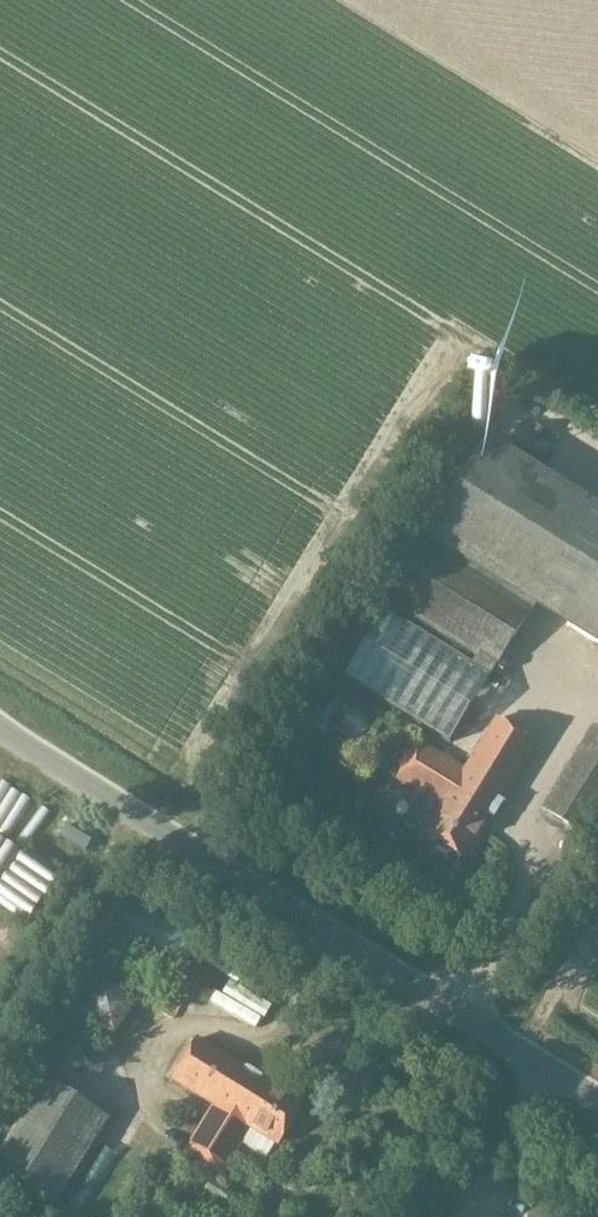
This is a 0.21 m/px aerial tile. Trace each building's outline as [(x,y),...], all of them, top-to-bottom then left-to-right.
[(476,424),(478,424),(481,424),(483,423),(484,421),(484,418),(484,416),(482,414),(481,413),(478,412),(476,413),(474,414),(473,416),(472,418),(473,421),(474,423),(476,424)] [(447,426),(438,441),(448,447),(457,433),(447,426)] [(429,539),(534,603),(597,642),(597,507),(490,440),(466,479),(456,473),(444,492),(454,498),(429,539)] [(344,678),(448,742),(534,603),(429,539),(390,603),(477,656),(472,664),(385,611),(344,678)] [(395,777),(422,794),(404,825),(424,837),(426,834),(437,841),(432,850),(433,856),(443,862),(448,860),(454,851),(466,859),(537,743),(496,718),(465,769),(418,740),(395,777)] [(592,725),(540,809),(585,837),(597,816),(597,729),(592,725)] [(200,1000),(215,976),(190,962),(176,985),(200,1000)] [(114,1037),(136,1002),(101,980),(79,1015),(114,1037)] [(195,1038),(170,1079),(214,1106),(185,1153),(222,1175),(242,1143),(266,1158),(275,1144),(278,1145),(303,1104),(195,1038)] [(67,1180),(106,1117),(43,1078),(0,1147),(0,1169),(53,1203),(67,1180)]
